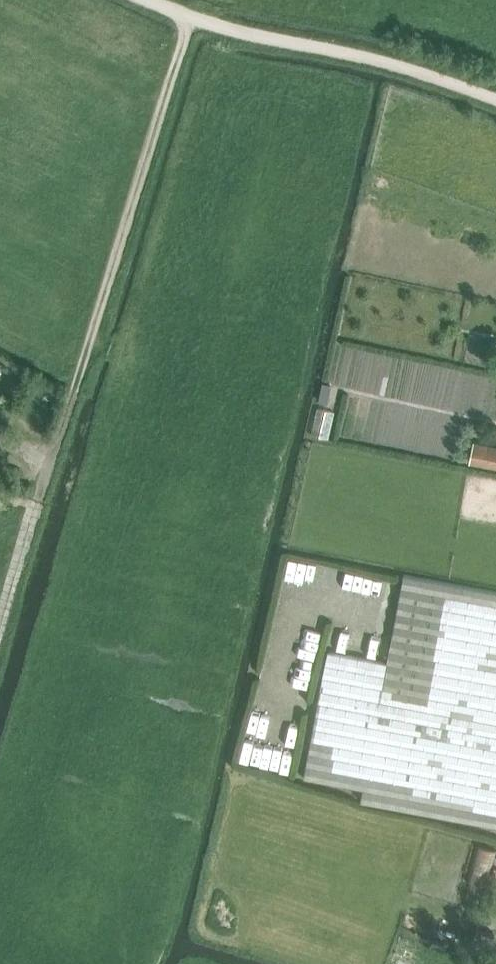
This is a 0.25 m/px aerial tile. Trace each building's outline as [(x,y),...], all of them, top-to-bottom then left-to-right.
[(343,438),(359,438),(359,425),(343,425),(343,438)] [(475,443),(470,463),(495,468),(495,447),(475,443)] [(304,578),(306,560),(287,558),(285,577),(304,578)] [(391,598),(394,579),(355,572),(351,591),(391,598)] [(495,827),(495,595),(404,578),(388,664),(329,653),(306,779),(364,791),(361,803),(495,827)] [(380,639),(378,658),(389,658),(390,640),(380,639)] [(296,663),(315,666),(318,647),(300,643),(296,663)]
